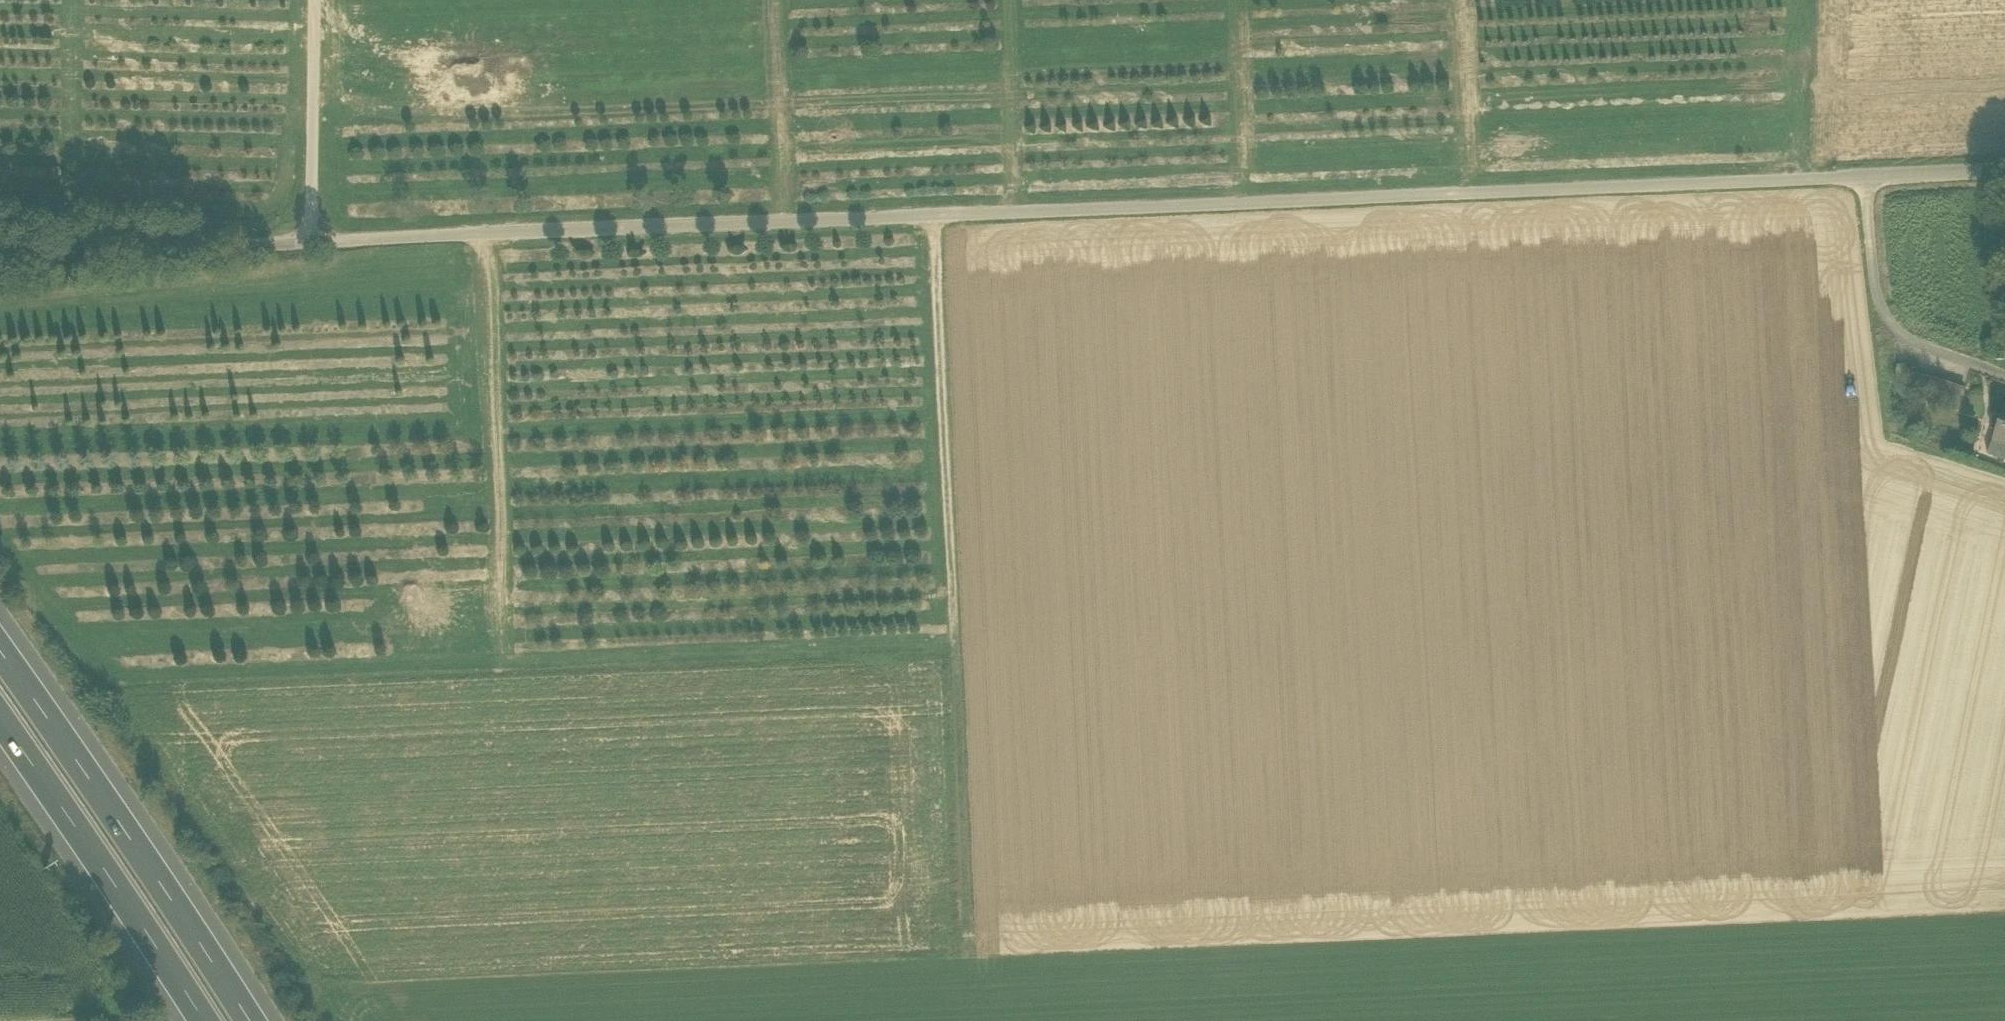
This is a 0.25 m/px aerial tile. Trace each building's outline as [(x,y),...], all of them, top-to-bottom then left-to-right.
[(1909,403),(1925,406),(1926,400),(1931,379),(1915,375),(1909,403)] [(1926,400),(1961,411),(1965,390),(1931,379),(1926,400)] [(1906,419),(1922,422),(1925,406),(1909,403),(1906,419)] [(1993,439),(2004,443),(2004,406),(1993,439)] [(1993,439),(1988,454),(2004,460),(2004,443),(1993,439)]
